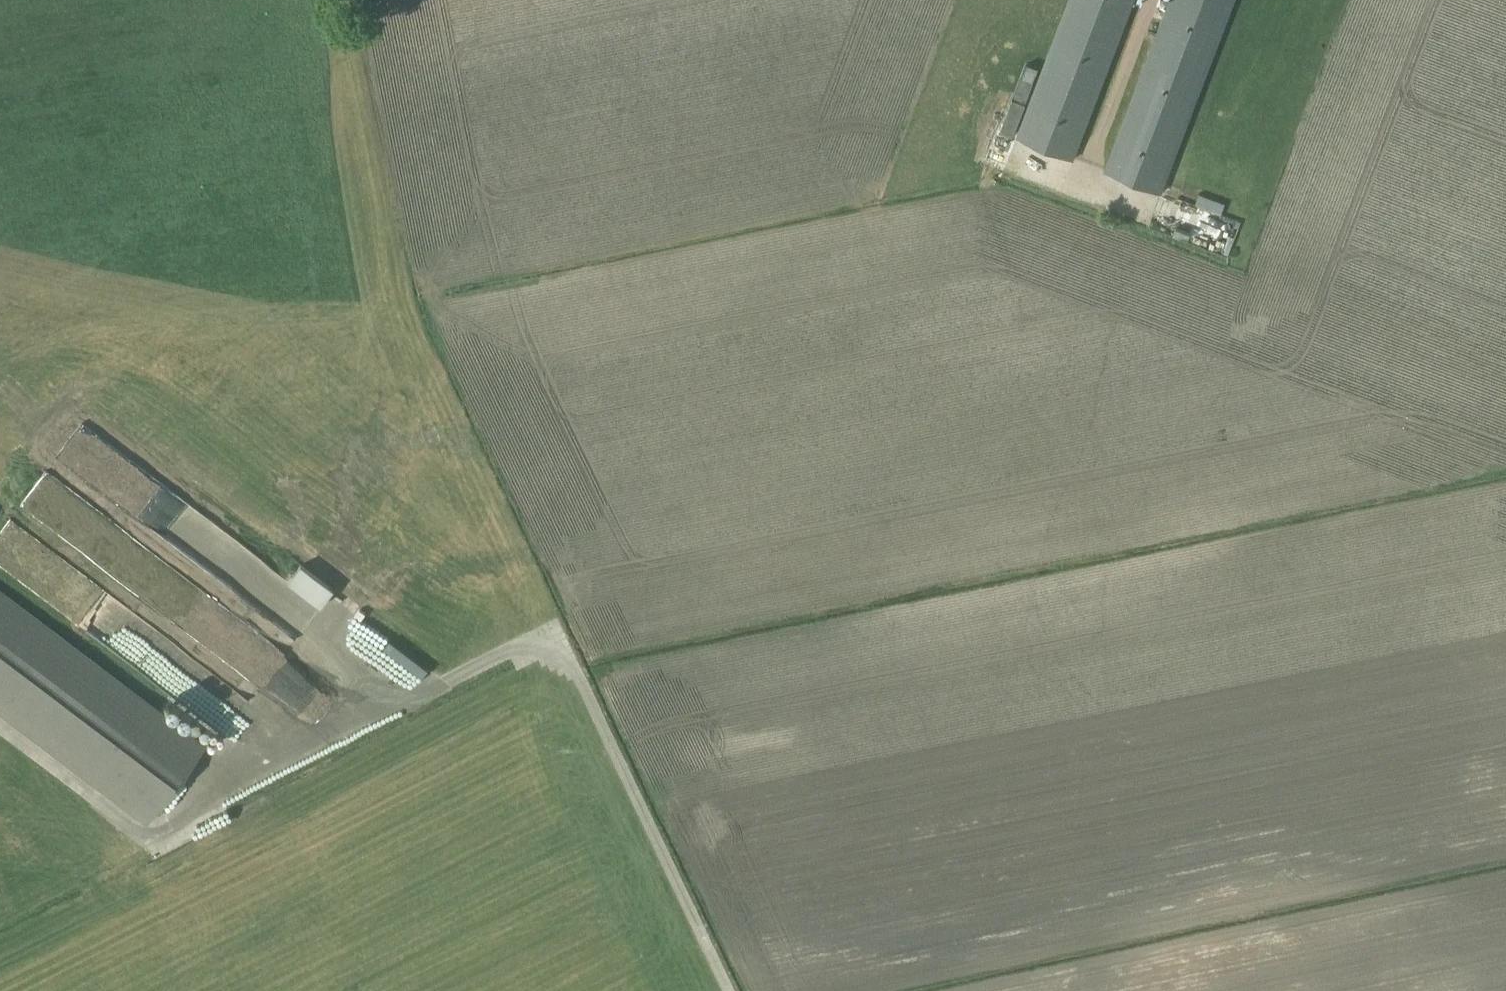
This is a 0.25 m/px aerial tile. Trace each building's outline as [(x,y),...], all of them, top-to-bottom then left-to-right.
[(1016,139),(1073,161),(1136,0),(1071,0),(1016,139)] [(1104,172),(1162,195),(1237,0),(1169,0),(1104,172)] [(1007,132),(1016,107),(1003,102),(994,127),(1007,132)] [(0,589),(0,708),(148,819),(205,743),(0,589)] [(323,644),(330,629),(338,633),(353,603),(326,590),(304,635),(323,644)] [(227,663),(262,687),(283,656),(206,603),(204,606),(229,623),(222,634),(239,645),(227,663)] [(372,637),(308,706),(336,731),(399,663),(372,637)]
